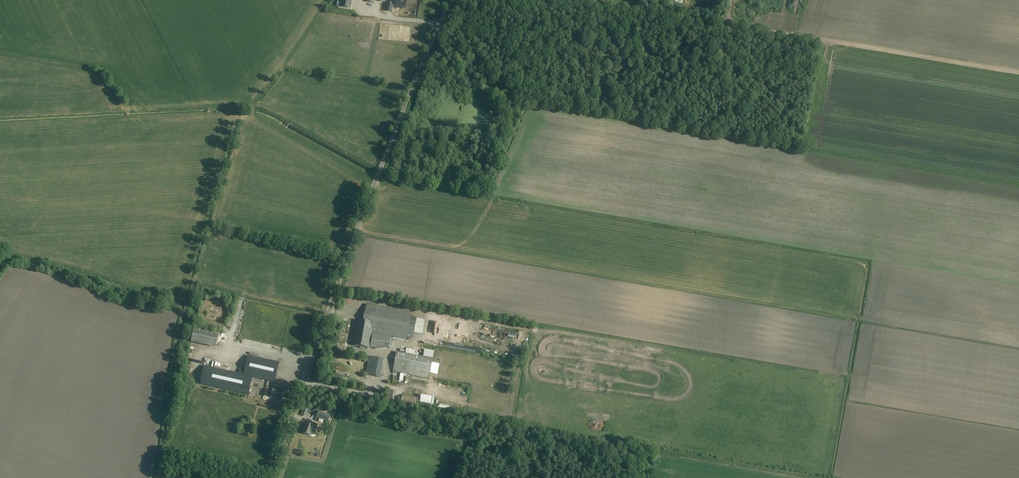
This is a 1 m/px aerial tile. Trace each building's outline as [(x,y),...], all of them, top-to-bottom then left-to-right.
[(352,0),(342,0),(341,7),(349,8),(350,0),(352,1),(352,0)] [(395,7),(395,8),(400,8),(401,8),(406,9),(407,1),(401,0),(396,0),(395,4),(393,3),(392,5),(388,4),(387,11),(392,12),(392,7),(395,7)] [(200,306),(200,308),(199,308),(199,309),(199,310),(199,311),(199,312),(198,314),(199,316),(199,317),(199,318),(200,320),(201,321),(202,323),(203,324),(204,325),(205,325),(206,326),(207,327),(208,327),(209,328),(210,328),(212,328),(213,328),(214,328),(215,328),(217,328),(218,328),(219,328),(220,327),(222,326),(223,325),(224,324),(226,323),(227,321),(227,320),(228,319),(228,318),(228,317),(228,316),(229,315),(229,314),(229,313),(228,311),(228,310),(228,309),(228,308),(227,307),(226,305),(225,303),(223,302),(222,301),(221,301),(220,300),(217,299),(216,299),(215,299),(213,298),(211,299),(209,299),(208,299),(205,301),(204,301),(203,302),(203,303),(202,304),(201,305),(200,306)] [(373,333),(407,339),(412,312),(366,304),(363,321),(357,320),(352,345),(370,349),(373,333)] [(219,333),(194,327),(192,339),(217,345),(219,333)] [(397,352),(393,372),(429,379),(434,352),(425,350),(423,357),(397,352)] [(238,373),(236,373),(236,372),(231,371),(231,372),(204,365),(200,384),(249,395),(253,377),(275,382),(280,363),(249,355),(245,370),(239,369),(238,373)] [(370,357),(366,375),(380,377),(383,359),(370,357)] [(265,389),(264,396),(268,396),(271,397),(282,400),(283,392),(272,389),(271,392),(269,392),(269,390),(265,389)] [(387,390),(385,400),(392,401),(394,391),(387,390)] [(402,395),(401,402),(416,404),(417,397),(402,395)] [(330,415),(318,411),(316,417),(328,421),(330,415)] [(306,424),(304,430),(315,434),(317,430),(313,428),(315,424),(309,422),(308,424),(306,424)]
